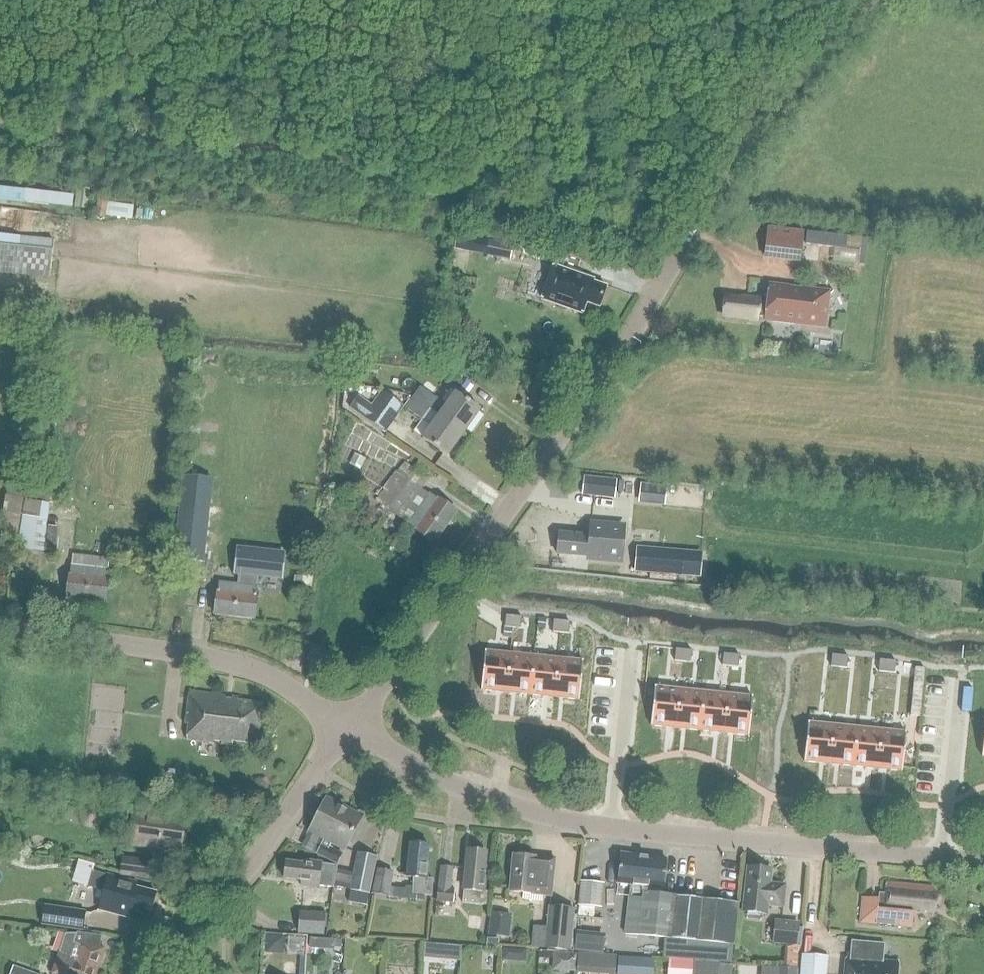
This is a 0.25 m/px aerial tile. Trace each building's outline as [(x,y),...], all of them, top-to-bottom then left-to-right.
[(24,189),(23,201),(72,206),(73,195),(24,189)] [(97,198),(94,216),(104,218),(107,200),(97,198)] [(803,230),(767,226),(763,258),(799,262),(803,230)] [(807,231),(805,243),(845,248),(847,236),(807,231)] [(43,278),(48,240),(0,235),(0,273),(43,278)] [(467,238),(465,250),(477,252),(479,240),(467,238)] [(509,262),(508,268),(531,272),(537,244),(514,239),(512,248),(509,262)] [(487,242),(484,257),(509,262),(512,248),(487,242)] [(553,266),(542,300),(581,313),(585,302),(598,307),(605,287),(592,282),(593,279),(553,266)] [(828,290),(768,284),(766,304),(758,303),(759,299),(741,297),(741,299),(724,297),(722,316),(747,319),(748,321),(752,321),(754,319),(756,320),(757,316),(765,317),(764,321),(824,327),(828,290)] [(471,314),(456,310),(452,323),(467,328),(471,314)] [(412,398),(428,410),(435,400),(419,389),(412,398)] [(357,395),(348,407),(385,433),(404,406),(380,390),(370,404),(357,395)] [(454,394),(438,417),(463,434),(479,412),(454,394)] [(405,408),(422,420),(431,426),(422,439),(447,457),(463,434),(438,417),(428,410),(412,398),(405,408)] [(354,453),(349,463),(359,469),(365,458),(354,453)] [(389,468),(376,461),(364,483),(378,490),(389,468)] [(174,552),(200,554),(209,473),(183,470),(174,552)] [(375,501),(388,510),(388,511),(434,545),(456,514),(432,496),(431,498),(420,490),(394,471),(382,488),(384,489),(375,501)] [(613,498),(615,480),(584,477),(582,494),(613,498)] [(639,498),(664,501),(665,487),(640,484),(639,498)] [(17,545),(44,548),(51,499),(26,496),(17,545)] [(573,535),(557,534),(556,553),(588,556),(587,559),(619,561),(622,526),(590,523),(589,535),(573,534),(573,535)] [(635,571),(683,575),(685,555),(637,551),(635,571)] [(238,575),(237,584),(217,582),(217,583),(218,583),(217,591),(216,591),(214,614),(253,619),(256,595),(255,595),(256,588),(257,586),(256,586),(257,577),(282,580),(283,565),(284,558),(235,553),(233,575),(238,575)] [(104,603),(108,571),(70,567),(66,599),(104,603)] [(310,586),(311,576),(302,575),(300,585),(310,586)] [(505,615),(504,627),(512,628),(513,616),(505,615)] [(513,616),(512,628),(520,629),(521,617),(513,616)] [(553,620),(552,632),(560,633),(561,621),(553,620)] [(561,621),(560,633),(568,634),(569,621),(561,621)] [(675,648),(674,661),(682,661),(683,649),(675,648)] [(683,649),(682,661),(690,662),(691,650),(683,649)] [(484,651),(480,690),(505,692),(509,654),(484,651)] [(723,653),(722,666),(730,666),(731,654),(723,653)] [(509,654),(505,692),(529,695),(533,656),(509,654)] [(731,654),(730,666),(738,667),(739,655),(731,654)] [(831,654),(830,666),(838,667),(839,655),(831,654)] [(839,655),(838,667),(846,668),(847,656),(839,655)] [(533,656),(529,695),(553,697),(557,658),(533,656)] [(557,658),(553,697),(578,700),(582,661),(557,658)] [(879,659),(878,671),(886,672),(887,660),(879,659)] [(887,660),(886,672),(894,673),(895,661),(887,660)] [(914,668),(910,715),(920,716),(924,669),(914,668)] [(654,687),(650,725),(675,728),(679,689),(654,687)] [(679,689),(675,728),(699,730),(703,692),(679,689)] [(238,702),(239,697),(188,691),(185,725),(188,725),(186,741),(233,746),(233,742),(257,745),(262,704),(238,702)] [(703,692),(699,730),(723,733),(727,694),(703,692)] [(727,694),(723,733),(748,735),(752,697),(727,694)] [(807,722),(803,761),(828,764),(832,725),(807,722)] [(832,725),(828,764),(852,766),(856,727),(832,725)] [(856,727),(852,766),(876,768),(880,730),(856,727)] [(880,730),(876,768),(901,771),(905,732),(880,730)] [(310,831),(323,838),(320,844),(328,848),(331,842),(345,850),(362,817),(327,798),(325,801),(319,798),(310,815),(316,818),(310,831)] [(95,807),(90,806),(85,807),(80,810),(79,816),(78,819),(79,822),(82,826),(87,828),(93,828),(97,825),(100,820),(100,816),(98,811),(95,807)] [(134,813),(129,845),(179,852),(183,820),(134,813)] [(0,834),(0,847),(12,849),(14,835),(0,834)] [(427,861),(429,845),(410,843),(406,877),(412,877),(411,893),(425,895),(425,900),(431,900),(433,879),(428,879),(430,861),(427,861)] [(328,848),(320,844),(315,853),(336,864),(341,855),(328,848)] [(486,852),(467,850),(464,889),(463,889),(462,902),(487,905),(488,892),(484,891),(486,868),(484,868),(486,852)] [(377,857),(356,853),(347,901),(367,905),(377,857)] [(621,853),(618,884),(629,885),(624,934),(733,946),(737,903),(659,895),(660,887),(663,887),(667,858),(621,853)] [(514,855),(510,892),(554,897),(558,860),(514,855)] [(123,859),(121,875),(151,879),(153,863),(123,859)] [(285,861),(283,878),(300,880),(300,885),(317,887),(318,885),(332,887),(337,865),(320,863),(320,862),(302,860),(302,863),(285,861)] [(451,887),(453,866),(440,865),(437,900),(453,901),(455,888),(451,887)] [(744,868),(740,913),(765,915),(766,906),(781,907),(783,885),(766,884),(768,870),(744,868)] [(377,869),(372,893),(388,896),(393,872),(377,869)] [(143,908),(151,910),(156,893),(135,888),(136,883),(118,878),(117,879),(91,872),(87,888),(104,892),(99,911),(129,919),(131,911),(142,914),(143,908)] [(599,909),(601,885),(581,883),(579,907),(599,909)] [(862,899),(860,924),(911,928),(912,909),(935,911),(936,893),(927,893),(927,886),(886,883),(884,901),(862,899)] [(44,906),(41,925),(83,931),(85,912),(44,906)] [(572,951),(577,910),(552,908),(547,949),(572,951)] [(299,912),(298,932),(323,934),(324,913),(299,912)] [(490,938),(510,939),(511,915),(491,914),(490,938)] [(799,921),(774,919),(772,944),(797,946),(799,921)] [(64,935),(51,973),(97,973),(105,950),(100,948),(100,938),(76,934),(76,935),(64,935)] [(343,953),(345,942),(311,937),(309,948),(343,953)] [(441,959),(442,944),(424,942),(423,957),(441,959)] [(882,962),(883,944),(850,942),(849,960),(845,959),(844,973),(898,973),(899,962),(882,962)] [(509,960),(510,948),(502,948),(501,960),(509,960)] [(653,959),(617,956),(616,973),(652,973),(653,959)] [(826,958),(801,956),(799,973),(825,973),(826,958)] [(718,964),(718,973),(730,973),(731,964),(718,964)]
